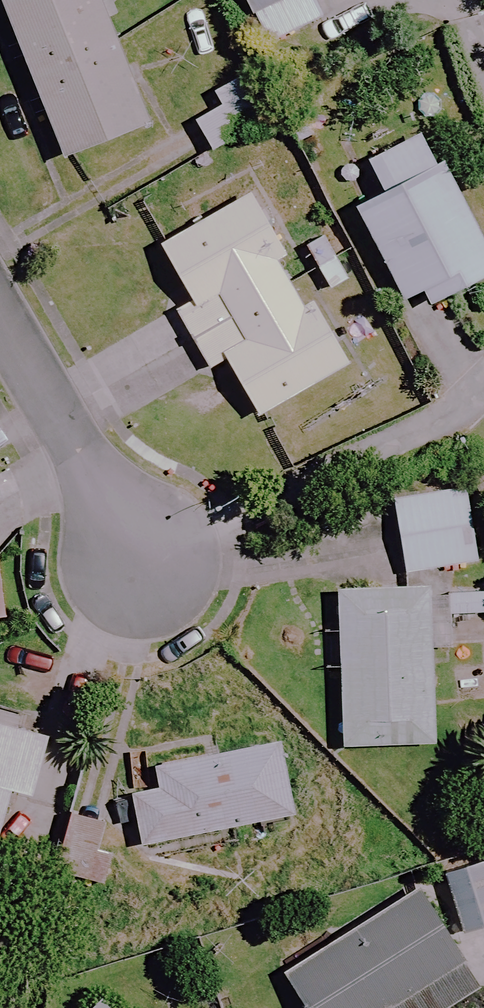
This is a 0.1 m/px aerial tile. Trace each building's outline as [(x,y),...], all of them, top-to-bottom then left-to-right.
[(97,0),(0,0),(60,158),(145,126),(97,0)] [(266,45),(320,18),(311,0),(243,0),(266,45)] [(264,121),(238,77),(211,93),(219,106),(192,123),(210,153),(264,121)] [(423,133),(365,163),(383,196),(354,211),(401,302),(422,291),(430,305),(483,277),(483,250),(423,133)] [(291,253),(254,190),(157,247),(189,301),(172,311),(206,370),(222,361),(256,418),(349,363),(311,298),(300,304),(275,262),(291,253)] [(330,229),(302,245),(329,296),(358,280),(330,229)] [(475,561),(462,487),(390,499),(402,574),(475,561)] [(483,587),(335,591),(340,747),(432,744),(429,648),(448,648),(447,617),(483,616),(483,587)] [(0,725),(0,820),(8,791),(29,797),(46,737),(0,725)] [(291,816),(276,743),(153,768),(157,789),(129,794),(139,847),(291,816)] [(99,818),(67,813),(57,878),(102,885),(106,860),(93,858),(99,818)] [(416,885),(278,965),(303,1007),(443,1007),(477,989),(416,885)]
